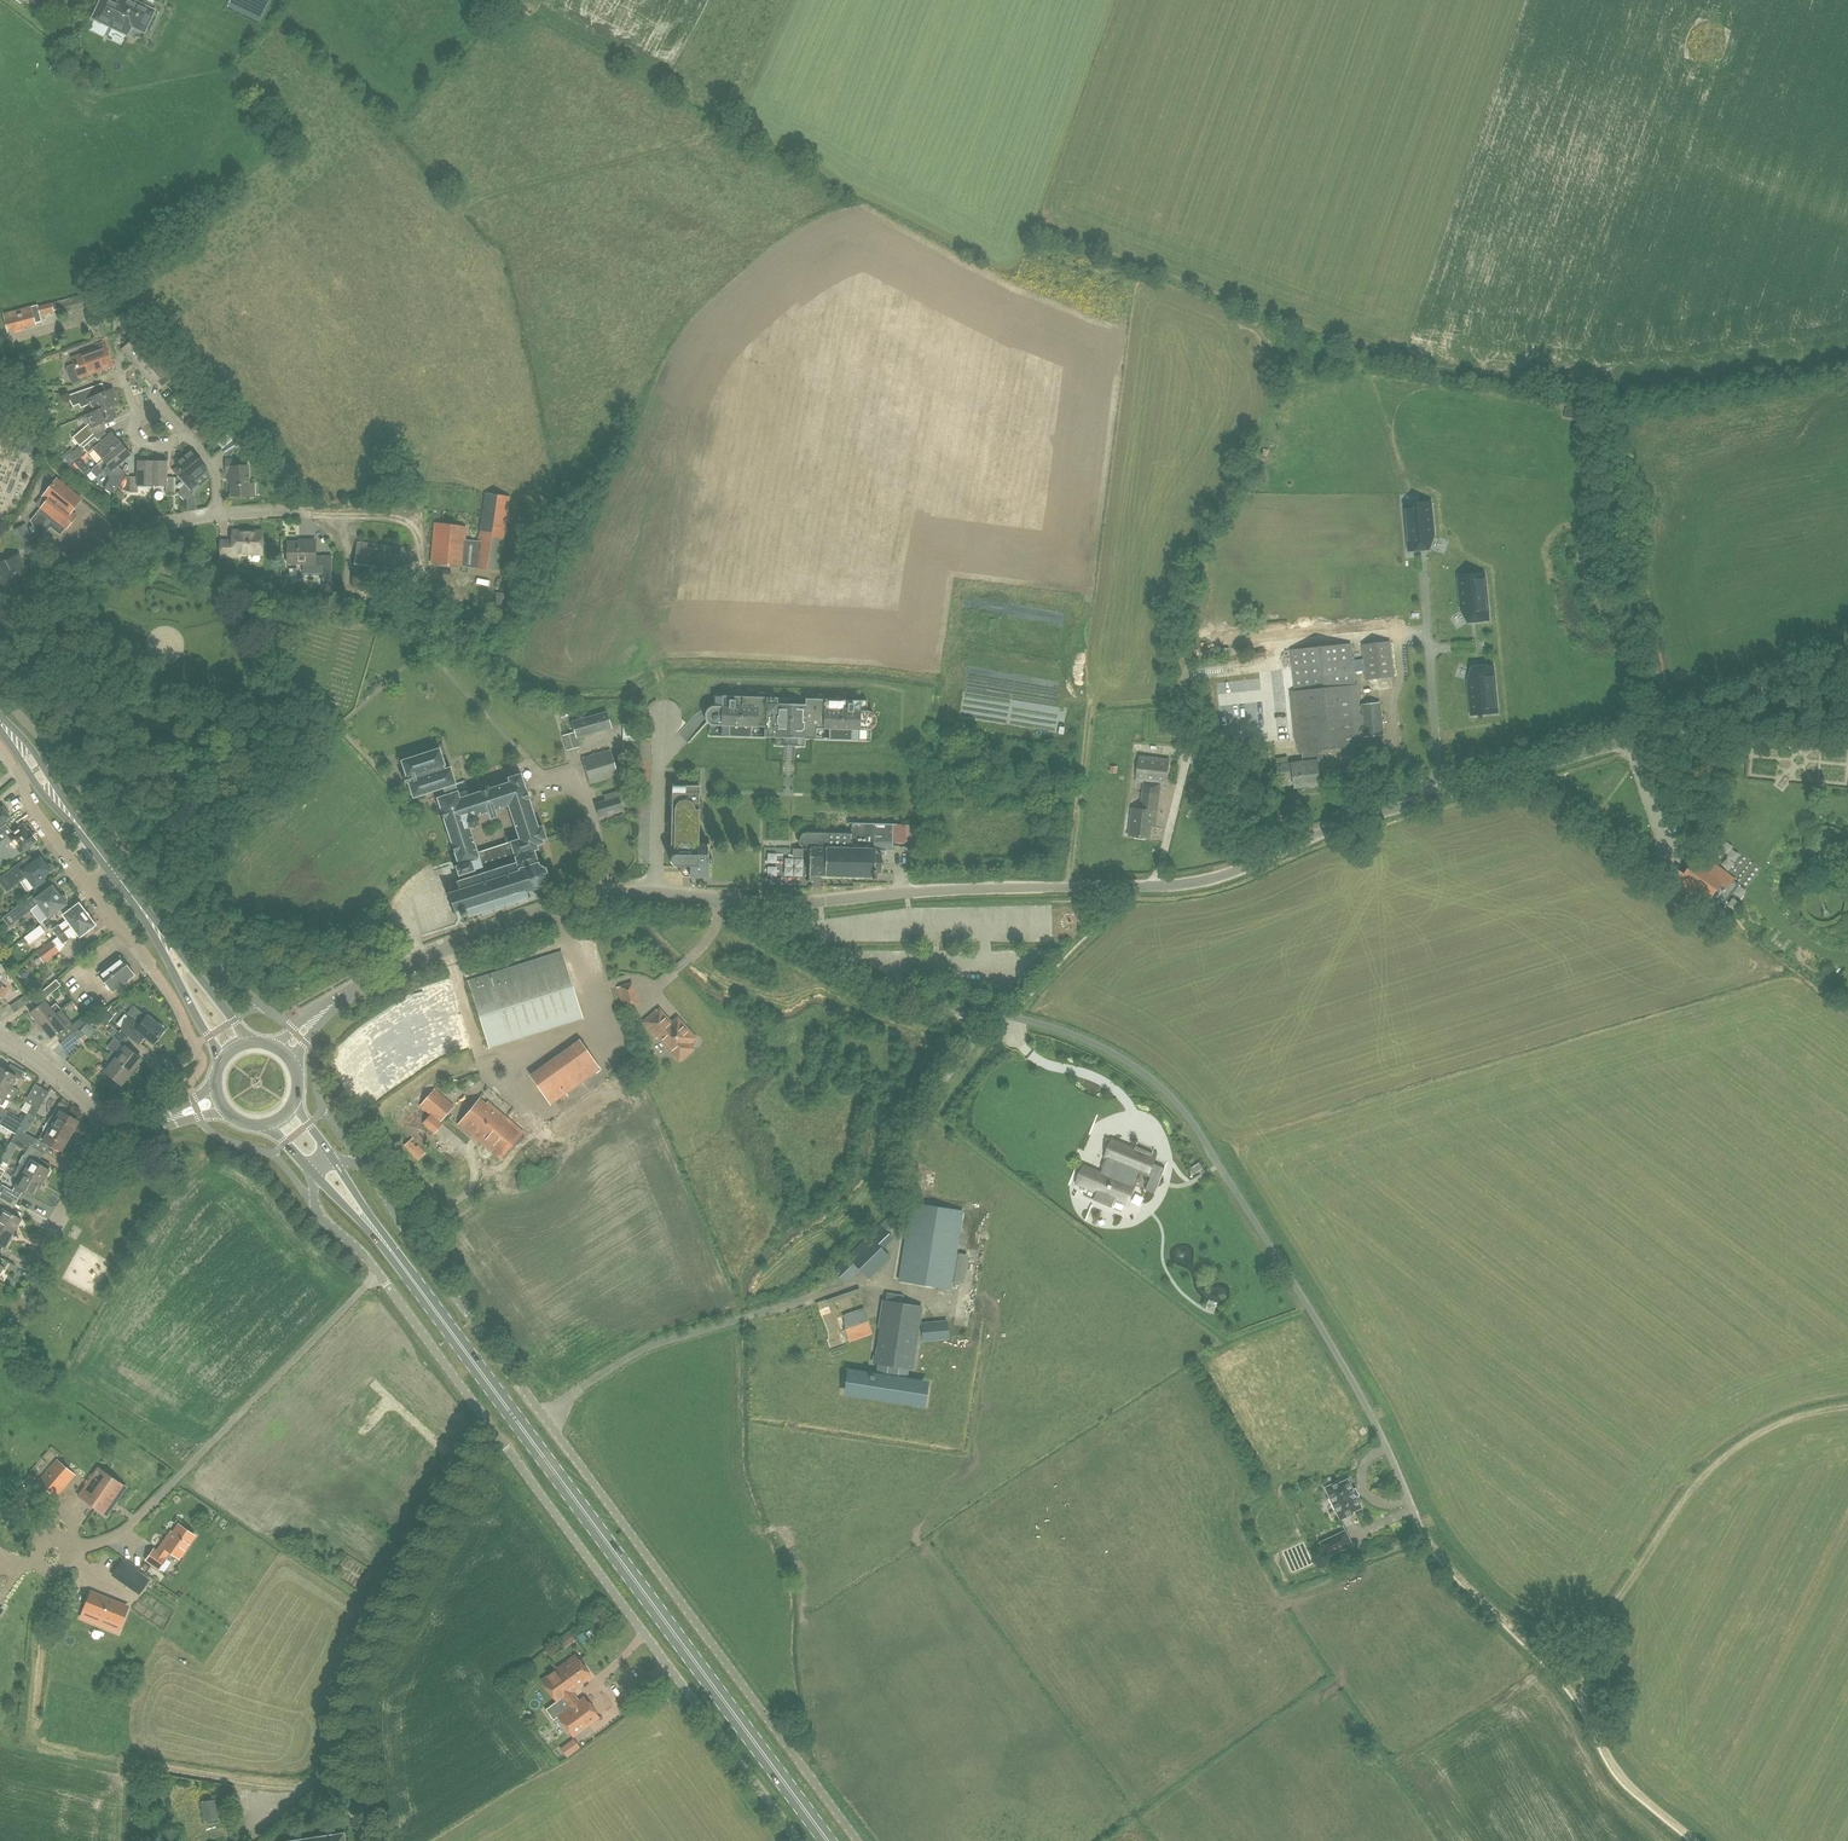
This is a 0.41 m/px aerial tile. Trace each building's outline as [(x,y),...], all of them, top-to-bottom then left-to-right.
[(94,18),(127,33),(130,26),(143,32),(153,11),(130,0),(121,0),(120,2),(115,0),(102,0),(94,18)] [(118,40),(127,42),(129,34),(120,32),(118,40)] [(52,302),(38,306),(40,315),(54,312),(54,310),(52,302)] [(42,321),(40,315),(38,306),(37,305),(3,314),(8,332),(36,325),(35,323),(42,321)] [(121,349),(132,361),(148,347),(138,335),(121,349)] [(71,380),(73,382),(73,383),(81,380),(80,377),(112,365),(103,341),(95,344),(97,349),(72,358),(75,365),(68,367),(68,371),(71,380)] [(158,359),(148,347),(132,361),(142,373),(158,359)] [(152,385),(157,381),(162,387),(175,376),(170,370),(168,371),(158,359),(142,373),(152,385)] [(87,415),(118,402),(113,389),(95,396),(91,387),(68,395),(73,406),(79,404),(81,408),(90,404),(94,412),(87,415)] [(194,388),(188,393),(195,402),(201,397),(194,388)] [(79,446),(81,444),(93,434),(104,430),(103,430),(106,428),(104,422),(116,417),(112,405),(118,403),(118,402),(87,415),(90,422),(72,437),(79,446)] [(93,434),(81,444),(83,447),(88,453),(93,448),(103,459),(121,444),(112,432),(108,435),(104,430),(93,434)] [(17,437),(15,446),(20,447),(19,452),(31,454),(34,435),(23,432),(22,438),(17,437)] [(225,455),(241,441),(237,436),(221,450),(225,455)] [(130,455),(121,444),(103,459),(107,465),(104,468),(103,471),(111,480),(123,470),(118,465),(130,455)] [(74,451),(70,454),(75,460),(83,452),(78,446),(74,451)] [(172,471),(177,476),(190,491),(198,484),(195,481),(208,470),(191,450),(184,456),(184,457),(182,459),(179,455),(173,461),(177,466),(172,471)] [(152,488),(152,485),(152,461),(149,461),(149,458),(140,458),(139,461),(138,461),(137,477),(124,476),(119,487),(129,492),(137,492),(137,488),(152,488)] [(244,495),(249,495),(249,496),(255,496),(254,482),(249,483),(248,466),(241,466),(241,458),(225,459),(226,473),(228,473),(228,476),(231,476),(232,496),(237,496),(238,497),(243,496),(244,495)] [(167,461),(152,461),(152,485),(166,485),(166,493),(173,493),(174,478),(166,477),(167,461)] [(48,500),(41,508),(64,526),(73,514),(71,512),(81,499),(57,479),(43,496),(48,500)] [(435,522),(432,562),(499,571),(510,497),(485,493),(478,541),(465,540),(466,527),(435,522)] [(1430,501),(1405,504),(1410,551),(1429,549),(1433,535),(1430,501)] [(25,524),(15,529),(28,554),(38,549),(25,524)] [(233,541),(221,541),(221,557),(239,557),(239,553),(261,553),(261,532),(233,532),(233,541)] [(316,540),(286,540),(286,567),(303,567),(302,575),(322,576),(323,583),(331,583),(331,557),(315,557),(316,540)] [(357,542),(352,583),(351,583),(351,586),(405,591),(405,590),(410,548),(357,542)] [(18,581),(29,574),(18,554),(7,560),(0,563),(0,588),(1,590),(18,581)] [(1484,573),(1459,575),(1462,610),(1469,622),(1488,620),(1484,573)] [(81,588),(76,597),(83,601),(88,592),(81,588)] [(423,637),(437,649),(443,642),(429,630),(423,637)] [(1391,641),(1361,644),(1366,680),(1395,677),(1391,641)] [(1291,691),(1296,740),(1298,739),(1299,751),(1302,751),(1303,760),(1307,759),(1307,762),(1277,765),(1278,779),(1294,778),(1295,787),(1321,784),(1318,761),(1323,760),(1322,749),(1363,745),(1356,685),(1355,685),(1351,644),(1291,650),(1295,691),(1291,691)] [(1265,649),(1247,651),(1248,658),(1266,656),(1265,649)] [(1473,667),(1469,681),(1472,715),(1497,712),(1492,665),(1473,667)] [(871,741),(871,729),(872,729),(873,729),(875,728),(876,727),(876,726),(877,725),(878,724),(878,723),(878,721),(878,720),(878,719),(878,717),(877,716),(877,715),(876,714),(875,713),(874,713),(872,712),(871,712),(870,711),(869,711),(869,701),(715,695),(715,706),(713,706),(712,706),(711,707),(710,707),(708,708),(707,709),(707,710),(706,711),(705,712),(705,713),(705,715),(705,716),(705,717),(705,719),(706,720),(706,721),(707,722),(708,723),(709,724),(709,736),(775,738),(774,746),(804,747),(805,739),(871,741)] [(1362,704),(1366,736),(1384,734),(1380,702),(1362,704)] [(607,711),(606,711),(605,711),(590,716),(571,721),(574,732),(576,738),(578,738),(612,728),(609,718),(607,711)] [(576,738),(574,732),(562,735),(566,750),(580,747),(578,738),(576,738)] [(443,788),(445,795),(436,798),(458,865),(456,866),(458,874),(464,872),(464,873),(478,869),(477,868),(491,864),(492,867),(510,862),(507,854),(514,852),(515,855),(534,849),(534,851),(538,849),(537,845),(544,843),(543,840),(547,839),(542,825),(538,827),(521,773),(508,777),(509,782),(460,798),(450,767),(445,769),(444,765),(445,765),(439,748),(401,761),(406,776),(403,777),(405,783),(408,782),(413,798),(443,788)] [(581,757),(590,785),(618,776),(610,749),(581,757)] [(1139,756),(1136,781),(1145,782),(1141,809),(1133,808),(1130,835),(1149,837),(1152,818),(1155,819),(1159,784),(1166,785),(1169,759),(1139,756)] [(707,844),(697,844),(698,819),(701,819),(702,802),(698,802),(699,785),(671,784),(670,859),(671,862),(673,865),(677,866),(680,866),(683,866),(690,876),(706,877),(706,878),(707,878),(708,863),(713,863),(713,859),(708,859),(708,834),(707,844)] [(599,816),(622,809),(617,792),(604,796),(605,801),(595,804),(599,816)] [(0,809),(0,825),(11,817),(3,807),(0,809)] [(809,848),(809,873),(873,874),(873,877),(875,877),(875,870),(881,870),(881,854),(874,854),(875,844),(893,845),(893,824),(851,823),(851,835),(803,834),(801,836),(800,839),(801,843),(803,845),(802,848),(809,848)] [(35,838),(35,836),(33,833),(31,833),(29,831),(23,824),(1,841),(0,840),(0,859),(4,864),(36,840),(35,838)] [(455,912),(460,911),(460,912),(460,913),(460,914),(461,915),(462,916),(463,916),(464,916),(465,916),(466,915),(467,914),(468,917),(480,913),(481,916),(548,894),(545,886),(546,885),(545,883),(548,876),(545,868),(539,865),(534,851),(534,849),(515,855),(514,852),(507,854),(510,862),(492,867),(491,864),(477,868),(478,869),(464,873),(464,872),(458,874),(460,880),(449,883),(448,887),(449,892),(448,893),(455,912)] [(41,856),(24,869),(19,862),(0,877),(0,882),(7,892),(29,876),(36,885),(44,878),(43,876),(51,870),(53,867),(52,865),(50,863),(47,863),(41,856)] [(1678,869),(1671,879),(1700,901),(1704,896),(1707,893),(1708,894),(1712,897),(1722,884),(1727,888),(1735,878),(1705,856),(1699,865),(1693,861),(1684,873),(1678,869)] [(1740,884),(1734,879),(1727,888),(1722,884),(1712,897),(1708,894),(1707,893),(1704,896),(1721,908),(1740,884)] [(52,886),(36,899),(33,894),(2,918),(9,927),(39,904),(49,917),(66,904),(52,886)] [(58,936),(88,914),(86,912),(79,903),(64,915),(67,919),(59,925),(58,925),(52,929),(58,936)] [(76,938),(79,936),(80,937),(95,925),(88,916),(88,914),(58,936),(63,944),(69,939),(69,938),(71,936),(72,938),(76,938)] [(40,925),(24,937),(29,944),(45,932),(40,925)] [(36,952),(43,962),(44,963),(60,951),(60,952),(65,945),(64,944),(63,944),(57,937),(36,952)] [(490,1047),(582,1018),(561,951),(469,980),(490,1047)] [(135,975),(127,965),(128,964),(121,955),(97,973),(104,982),(105,982),(113,992),(135,975)] [(43,991),(48,996),(61,985),(56,979),(43,991)] [(631,983),(618,987),(624,1007),(638,1003),(631,983)] [(15,1012),(30,1001),(26,995),(10,1006),(15,1012)] [(30,1013),(40,1026),(61,1009),(56,1003),(50,1008),(45,1001),(30,1013)] [(111,1006),(108,1011),(114,1015),(118,1011),(111,1006)] [(61,1009),(40,1026),(51,1039),(66,1027),(60,1020),(66,1016),(61,1009)] [(109,1022),(113,1016),(105,1010),(100,1015),(109,1022)] [(656,1011),(643,1022),(657,1037),(660,1034),(672,1048),(672,1052),(677,1058),(682,1058),(690,1050),(691,1046),(686,1041),(693,1035),(680,1022),(678,1024),(667,1023),(656,1011)] [(141,1023),(132,1016),(128,1020),(120,1029),(140,1043),(146,1036),(155,1044),(169,1028),(149,1012),(141,1023)] [(69,1026),(74,1032),(78,1030),(88,1021),(83,1015),(69,1026)] [(80,1031),(89,1038),(96,1030),(87,1022),(80,1031)] [(126,1046),(124,1044),(128,1039),(115,1028),(110,1034),(119,1041),(109,1054),(131,1072),(132,1071),(133,1072),(136,1072),(139,1068),(138,1066),(137,1064),(141,1059),(126,1046)] [(78,1030),(74,1032),(60,1044),(65,1050),(80,1038),(83,1042),(88,1038),(86,1036),(78,1030)] [(536,1084),(551,1104),(599,1068),(585,1049),(536,1084)] [(121,1085),(131,1072),(109,1054),(106,1058),(112,1063),(105,1072),(121,1085)] [(16,1077),(20,1079),(24,1072),(11,1064),(7,1071),(0,1067),(0,1087),(15,1096),(19,1090),(11,1086),(16,1077)] [(25,1101),(32,1105),(42,1088),(35,1084),(25,1101)] [(15,1096),(0,1087),(0,1105),(5,1097),(12,1101),(15,1096)] [(49,1092),(42,1088),(32,1105),(28,1111),(35,1116),(49,1092)] [(439,1121),(453,1105),(435,1089),(420,1105),(430,1114),(439,1121)] [(458,1124),(500,1159),(523,1131),(488,1101),(486,1103),(479,1098),(458,1124)] [(57,1117),(52,1126),(70,1136),(78,1121),(65,1113),(67,1108),(67,1106),(60,1102),(52,1115),(57,1117)] [(4,1118),(19,1127),(23,1120),(6,1110),(2,1117),(4,1118)] [(439,1121),(430,1114),(423,1123),(434,1133),(442,1124),(439,1121)] [(19,1127),(4,1118),(0,1124),(0,1125),(8,1130),(8,1129),(15,1134),(18,1128),(19,1127)] [(70,1136),(52,1126),(47,1134),(43,1131),(38,1140),(35,1138),(18,1128),(15,1134),(14,1135),(31,1145),(45,1153),(50,1144),(61,1151),(64,1146),(65,1147),(68,1146),(71,1141),(70,1139),(69,1138),(70,1136)] [(31,1145),(14,1135),(10,1142),(26,1151),(30,1145),(31,1146),(31,1145)] [(426,1153),(412,1138),(404,1145),(418,1160),(426,1153)] [(1155,1193),(1165,1168),(1153,1163),(1155,1158),(1156,1157),(1152,1156),(1153,1153),(1135,1146),(1134,1149),(1112,1140),(1112,1141),(1106,1156),(1105,1157),(1107,1157),(1105,1162),(1104,1161),(1101,1167),(1103,1168),(1101,1173),(1083,1166),(1084,1167),(1077,1182),(1077,1181),(1077,1182),(1097,1191),(1093,1200),(1112,1207),(1116,1198),(1128,1203),(1128,1202),(1134,1187),(1135,1186),(1133,1186),(1138,1172),(1150,1177),(1145,1189),(1155,1193)] [(7,1164),(12,1155),(5,1151),(0,1160),(7,1164)] [(31,1159),(26,1167),(23,1165),(19,1171),(23,1173),(42,1184),(50,1170),(48,1169),(51,1165),(41,1159),(38,1163),(31,1159)] [(0,1160),(0,1166),(6,1170),(9,1165),(0,1160)] [(16,1169),(13,1175),(19,1179),(15,1186),(34,1198),(42,1184),(23,1173),(19,1171),(16,1169)] [(14,1233),(22,1220),(3,1209),(6,1203),(0,1199),(0,1225),(14,1233)] [(963,1212),(911,1204),(899,1279),(951,1288),(963,1212)] [(14,1233),(0,1225),(0,1244),(6,1247),(14,1233)] [(881,1248),(892,1237),(880,1225),(833,1270),(843,1280),(857,1266),(869,1278),(890,1257),(881,1248)] [(846,1332),(874,1322),(867,1300),(823,1315),(835,1350),(850,1344),(846,1332)] [(876,1352),(913,1357),(921,1307),(884,1301),(876,1352)] [(897,1376),(900,1361),(889,1359),(887,1374),(872,1372),(865,1374),(847,1371),(855,1395),(864,1397),(874,1401),(899,1405),(906,1403),(924,1406),(915,1381),(906,1380),(897,1376)] [(75,1475),(56,1459),(38,1482),(57,1497),(75,1475)] [(84,1488),(78,1496),(106,1515),(126,1487),(115,1480),(115,1481),(111,1479),(112,1478),(98,1468),(92,1476),(102,1483),(94,1494),(84,1488)] [(1336,1509),(1341,1519),(1353,1513),(1352,1510),(1360,1506),(1348,1480),(1339,1484),(1338,1481),(1325,1487),(1330,1497),(1333,1496),(1339,1508),(1336,1509)] [(25,1508),(33,1501),(22,1487),(13,1495),(25,1508)] [(169,1551),(179,1558),(195,1535),(179,1524),(170,1537),(168,1536),(157,1552),(154,1550),(146,1560),(159,1569),(166,1558),(165,1557),(169,1551)] [(1346,1530),(1320,1542),(1327,1556),(1352,1544),(1346,1530)] [(121,1562),(113,1574),(140,1592),(148,1581),(121,1562)] [(376,1604),(383,1594),(376,1589),(369,1599),(376,1604)] [(91,1592),(84,1610),(101,1617),(100,1618),(103,1619),(103,1618),(120,1625),(127,1607),(91,1592)] [(564,1648),(575,1639),(569,1632),(558,1641),(564,1648)] [(561,1666),(541,1680),(557,1703),(558,1703),(564,1711),(557,1717),(572,1737),(599,1718),(584,1697),(577,1702),(571,1693),(577,1689),(576,1687),(590,1677),(577,1658),(563,1669),(561,1666)] [(574,1738),(560,1748),(567,1757),(581,1747),(574,1738)] [(219,1798),(201,1801),(204,1821),(219,1818),(219,1815),(221,1814),(219,1798)] [(344,1831),(277,1840),(346,1840),(344,1831)]
